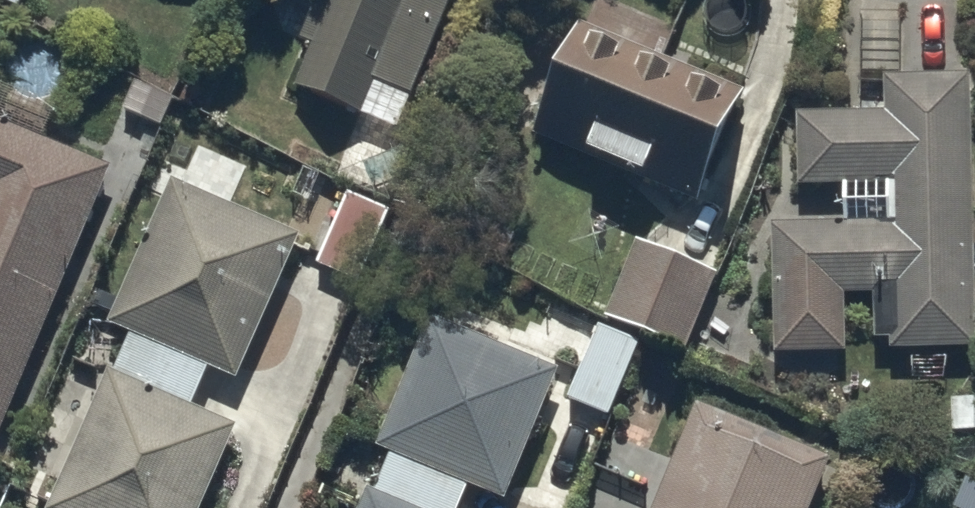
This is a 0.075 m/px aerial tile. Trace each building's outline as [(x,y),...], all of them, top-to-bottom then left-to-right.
[(363,111),(377,77),(414,92),(452,0),(316,0),(301,36),(313,41),(295,83),(363,111)] [(699,196),(745,85),(658,49),(669,22),(615,0),(591,0),(537,130),(699,196)] [(974,343),(968,67),(881,69),(882,106),(794,108),(796,181),(840,180),(841,217),(768,219),(772,347),(844,345),(842,290),(868,290),(870,335),(889,335),(889,345),(974,343)] [(107,166),(0,122),(0,428),(107,166)] [(50,507),(203,507),(239,428),(193,408),(210,369),(238,381),(302,237),(173,180),(109,324),(132,335),(115,373),(110,371),(50,507)] [(390,209),(348,191),(317,261),(359,279),(390,209)] [(720,270),(638,235),(605,314),(687,349),(720,270)] [(363,507),(459,507),(470,483),(508,499),(563,372),(434,317),(379,445),(396,452),(379,492),(371,488),(363,507)] [(595,322),(563,397),(605,413),(635,338),(595,322)] [(830,464),(698,410),(677,460),(610,433),(597,465),(652,487),(643,507),(812,507),(830,464)]
